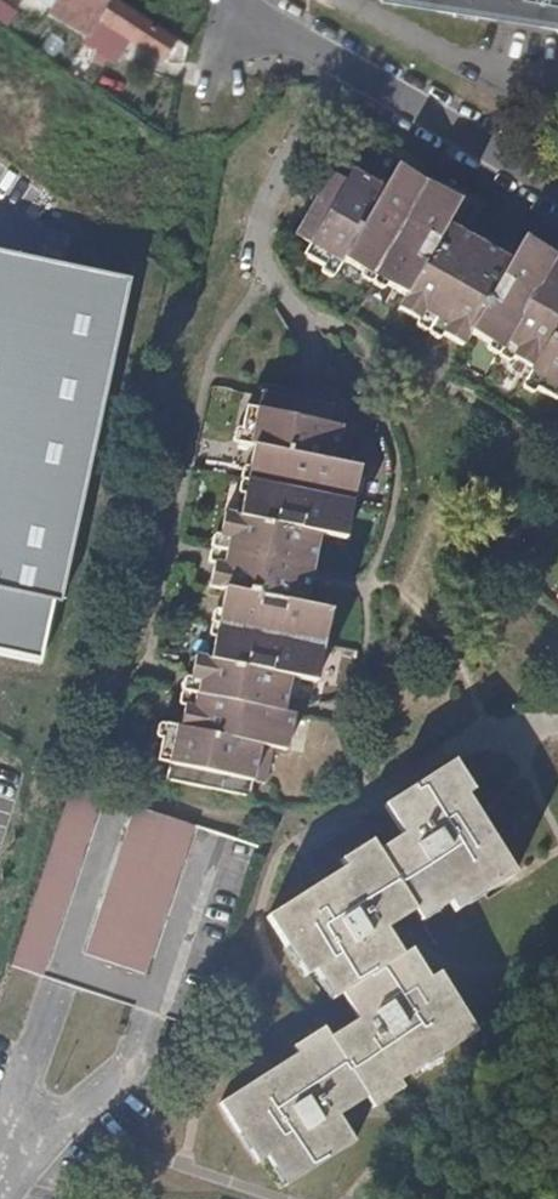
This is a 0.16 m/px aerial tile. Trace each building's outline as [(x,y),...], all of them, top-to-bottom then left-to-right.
[(11,25),(20,7),(7,0),(0,0),(0,19),(11,25)] [(120,0),(85,0),(103,13),(102,17),(160,54),(172,36),(173,34),(154,22),(120,0)] [(557,24),(557,0),(399,0),(557,24)] [(475,234),(448,216),(461,192),(394,152),(386,166),(353,147),(345,159),(330,150),(315,177),(332,186),(315,214),(300,204),(287,229),(288,232),(302,241),(296,249),(299,255),(299,256),(329,273),(339,255),(403,293),(394,308),(425,325),(448,282),(465,292),(449,323),(467,334),(468,332),(525,365),(519,377),(554,397),(557,391),(557,251),(525,231),(510,254),(493,244),(481,263),(465,253),(475,234)] [(315,214),(332,186),(315,177),(300,204),(315,214)] [(481,263),(493,244),(475,234),(465,253),(481,263)] [(58,598),(66,600),(136,282),(0,255),(0,585),(58,598)] [(449,323),(465,292),(448,282),(425,325),(459,345),(467,334),(449,323)] [(147,775),(194,788),(257,805),(261,788),(274,790),(282,752),(293,755),(301,727),(302,727),(298,726),(283,722),(284,712),(264,707),(268,687),(288,691),(291,680),(317,686),(334,610),(306,603),(309,589),(290,585),(293,567),(313,569),(320,537),(346,543),(363,467),(346,462),(352,429),(342,427),(344,413),(313,407),(310,427),(292,424),(295,405),(289,403),(234,393),(230,406),(219,404),(211,438),(229,441),(213,513),(199,510),(191,544),(240,555),(238,574),(200,565),(197,583),(200,583),(184,657),(169,655),(166,670),(213,679),(210,696),(163,686),(155,725),(143,723),(134,756),(134,763),(148,767),(147,775)] [(310,427),(313,407),(305,406),(295,405),(292,424),(310,427)] [(238,574),(240,555),(191,544),(189,554),(187,562),(200,565),(238,574)] [(197,583),(200,565),(187,562),(185,578),(197,583)] [(311,579),(313,569),(293,567),(290,585),(309,589),(311,579)] [(46,657),(58,598),(0,585),(0,648),(46,657)] [(210,696),(213,679),(166,670),(165,678),(163,686),(210,696)] [(311,704),(315,691),(317,686),(291,680),(288,691),(284,712),(283,722),(298,726),(302,727),(306,719),(311,704)] [(284,712),(288,691),(268,687),(264,707),(284,712)] [(296,755),(306,719),(302,727),(301,727),(293,755),(296,755)] [(519,874),(472,796),(479,791),(459,758),(388,803),(406,835),(381,850),(412,904),(418,912),(424,921),(434,915),(455,903),(460,911),(519,874)] [(86,957),(149,976),(197,825),(134,805),(86,957)] [(405,955),(389,929),(402,920),(418,912),(412,904),(381,850),(374,838),(344,858),(348,865),(344,867),(321,882),(269,914),(307,978),(318,971),(336,1000),(348,993),(405,955)] [(484,1032),(446,971),(435,977),(416,949),(405,955),(348,993),(362,1018),(348,1027),(334,1035),(372,1098),(373,1098),(378,1108),(411,1088),(407,1081),(484,1032)] [(301,1054),(272,1072),(223,1102),(262,1166),(271,1160),(288,1187),(360,1143),(342,1115),(348,1112),(372,1098),(334,1035),(328,1026),(296,1046),(301,1054)]
